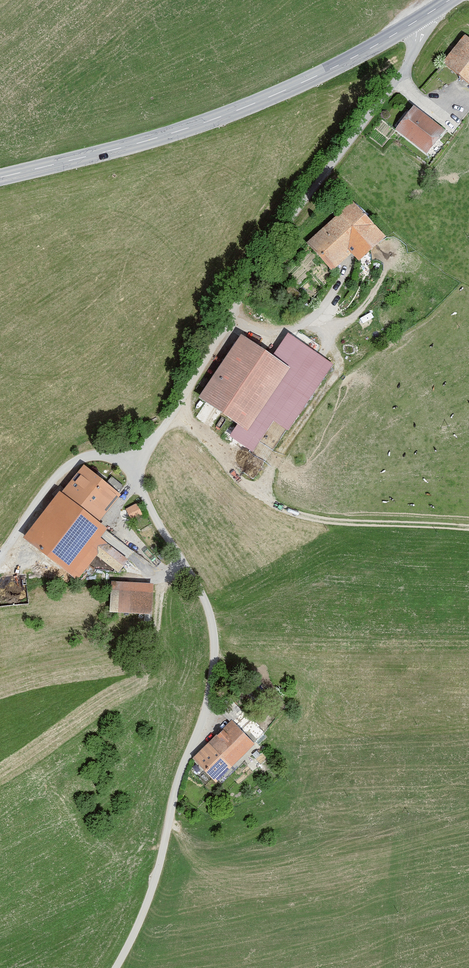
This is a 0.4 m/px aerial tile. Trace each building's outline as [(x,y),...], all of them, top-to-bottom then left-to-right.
[(448,66),(468,83),(468,40),(448,66)] [(422,89),(428,94),(434,84),(428,80),(422,89)] [(451,135),(421,109),(402,132),(433,157),(451,135)] [(349,201),(303,243),(329,270),(348,253),(355,260),(381,236),(349,201)] [(287,333),(272,356),(290,369),(248,431),(238,424),(230,437),(252,452),(272,422),(288,432),(334,364),(287,333)] [(272,356),(243,336),(200,399),(238,424),(248,431),(290,369),(272,356)] [(61,493),(59,492),(23,538),(78,581),(97,556),(119,573),(129,560),(101,538),(108,528),(100,522),(122,494),(84,464),(61,493)] [(137,503),(126,509),(131,520),(142,514),(137,503)] [(150,582),(110,579),(108,610),(148,613),(150,582)] [(229,719),(190,756),(213,780),(252,743),(229,719)]
